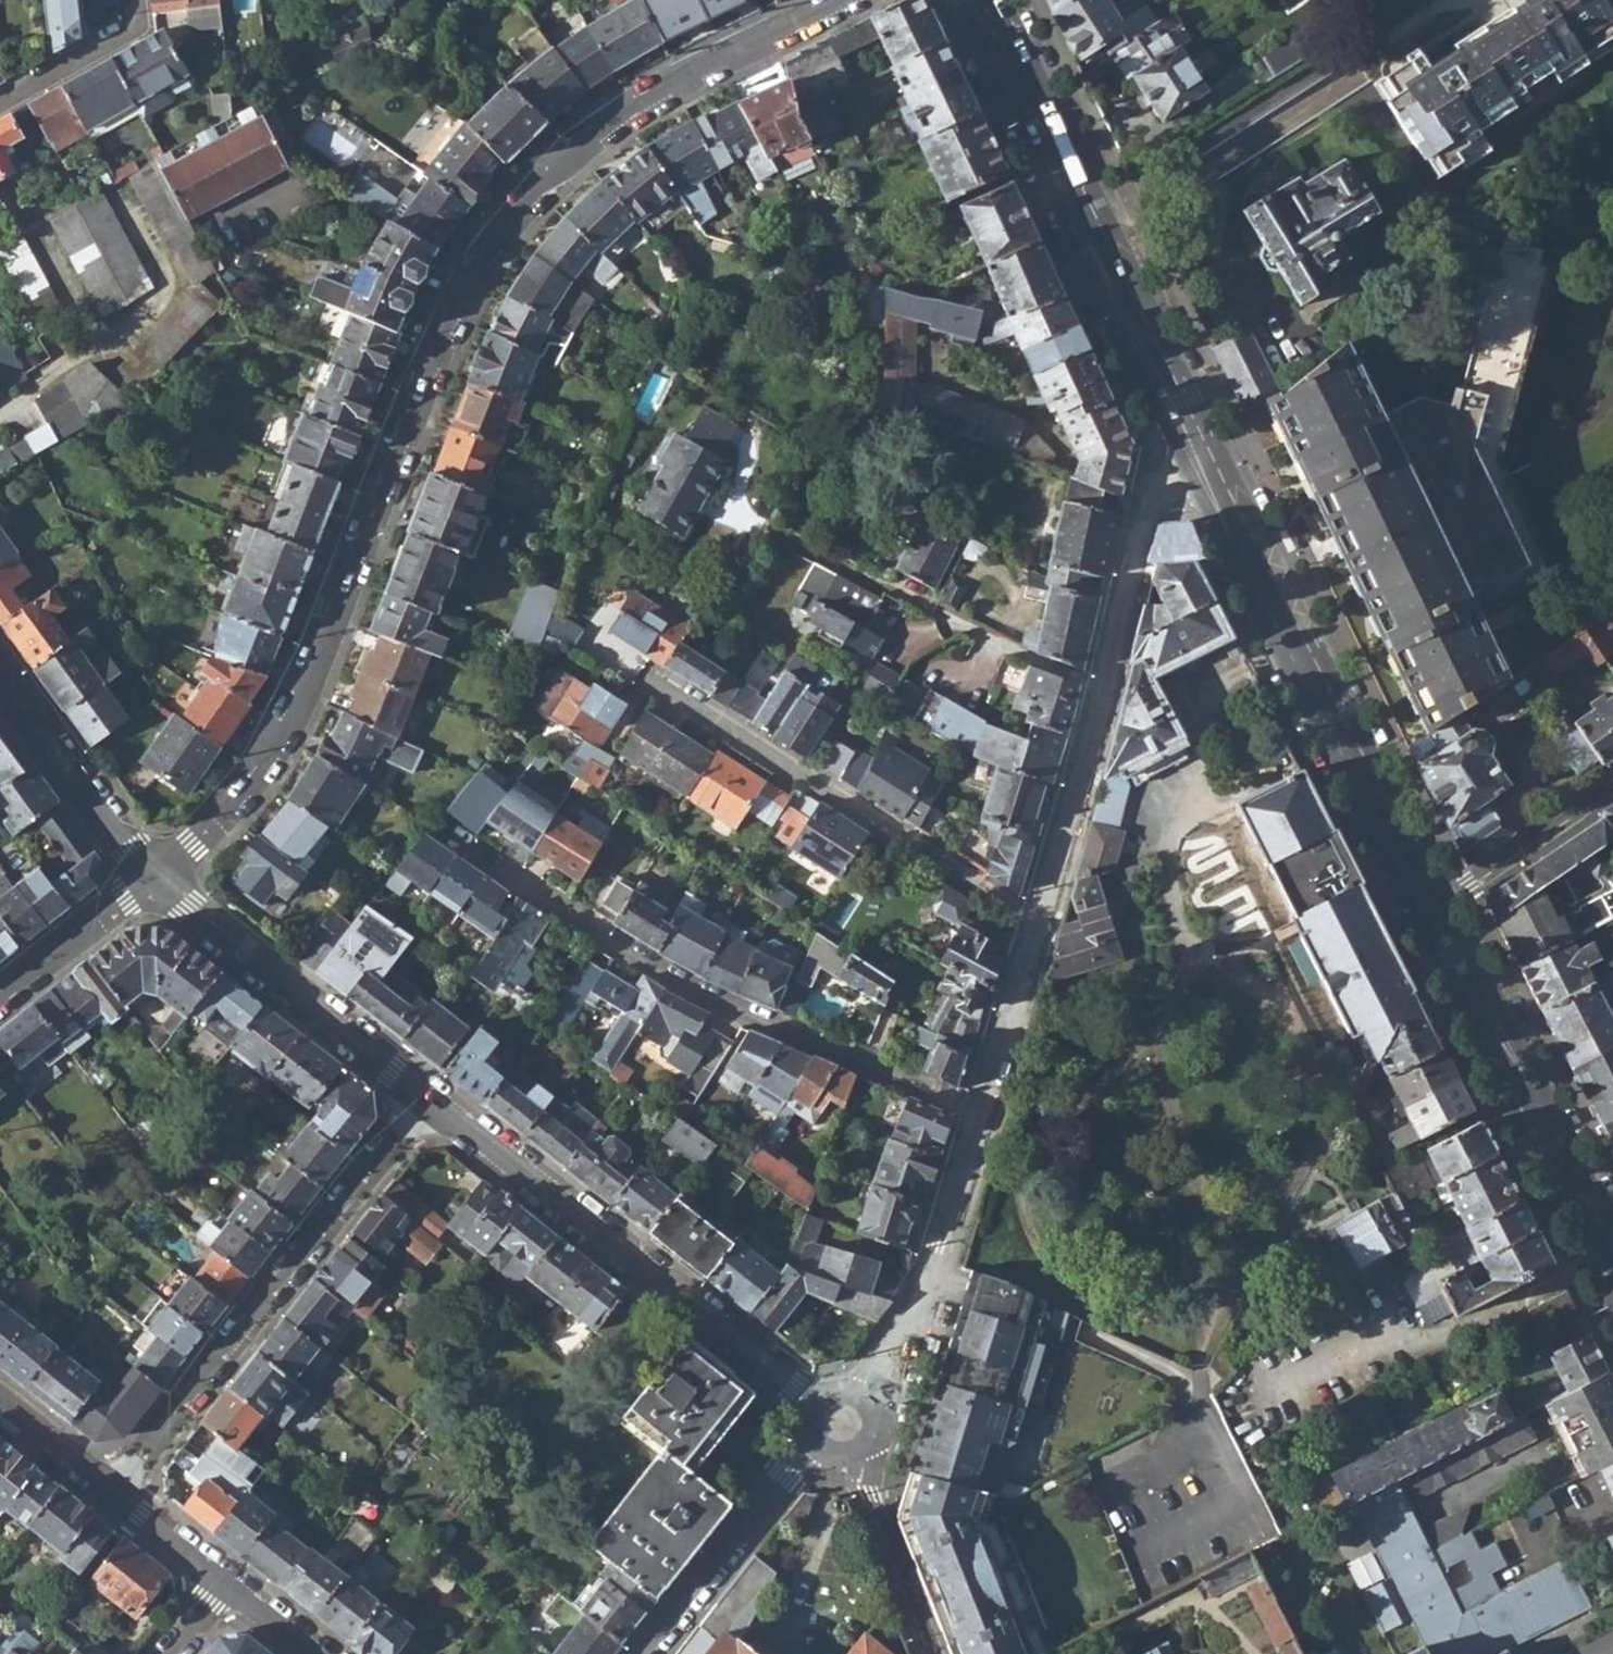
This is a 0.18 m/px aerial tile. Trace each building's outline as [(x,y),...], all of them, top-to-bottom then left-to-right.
[(52,54),(90,33),(85,19),(83,0),(46,0),(49,22),(52,54)] [(218,4),(218,0),(151,0),(153,13),(186,10),(218,4)] [(610,70),(658,42),(637,0),(632,0),(585,25),(610,70)] [(658,42),(744,0),(637,0),(658,42)] [(924,0),(906,0),(827,39),(833,54),(877,33),(894,67),(944,42),(938,30),(924,0)] [(1052,10),(1068,0),(1047,0),(1052,10)] [(1052,10),(1069,37),(1067,39),(1071,48),(1077,51),(1080,55),(1104,39),(1111,52),(1116,49),(1154,24),(1140,0),(1068,0),(1052,10)] [(1424,159),(1432,154),(1445,174),(1459,164),(1457,161),(1484,142),(1478,132),(1490,124),(1487,119),(1499,111),(1497,107),(1523,90),(1550,72),(1555,79),(1583,60),(1608,42),(1612,39),(1612,14),(1604,0),(1523,0),(1511,8),(1513,12),(1485,31),(1458,50),(1456,48),(1427,66),(1423,60),(1413,66),(1408,59),(1380,75),(1394,95),(1386,101),(1394,114),(1391,116),(1397,124),(1400,122),(1424,159)] [(186,10),(187,32),(221,27),(218,4),(186,10)] [(1508,5),(1481,23),(1485,31),(1513,12),(1511,8),(1508,5)] [(1120,64),(1128,79),(1134,76),(1179,46),(1190,39),(1173,12),(1154,24),(1116,49),(1124,62),(1120,64)] [(369,25),(372,52),(385,46),(384,33),(380,33),(379,20),(369,21),(369,25)] [(30,24),(34,63),(52,54),(49,22),(30,24)] [(1453,42),(1456,48),(1458,50),(1485,31),(1481,23),(1453,42)] [(318,64),(318,77),(359,58),(372,52),(369,25),(329,45),(333,55),(318,64)] [(610,70),(585,25),(552,48),(557,54),(586,89),(610,70)] [(552,48),(535,27),(518,41),(530,57),(501,81),(506,86),(552,48)] [(163,29),(110,57),(137,104),(144,117),(172,101),(174,95),(168,84),(189,73),(163,29)] [(1309,51),(1296,31),(1260,55),(1275,75),(1309,51)] [(849,89),(833,54),(827,39),(783,60),(787,82),(793,116),(829,98),(849,89)] [(920,132),(923,139),(977,113),(944,42),(894,67),(890,68),(908,108),(900,112),(911,136),(920,132)] [(1608,42),(1583,60),(1588,67),(1612,50),(1612,49),(1608,42)] [(1134,76),(1163,121),(1209,91),(1179,46),(1134,76)] [(506,86),(544,121),(586,89),(557,54),(552,48),(506,86)] [(1418,52),(1408,59),(1413,66),(1423,60),(1418,52)] [(63,85),(89,129),(137,104),(110,57),(63,85)] [(1560,87),(1588,67),(1583,60),(1555,79),(1560,87)] [(1373,80),(1386,101),(1394,95),(1380,75),(1373,80)] [(787,82),(737,106),(766,158),(772,170),(811,152),(809,148),(805,139),(793,116),(787,82)] [(42,127),(56,150),(89,132),(89,129),(63,85),(30,103),(42,127)] [(467,125),(505,162),(544,121),(506,86),(467,125)] [(229,94),(232,119),(245,113),(240,89),(228,90),(229,94)] [(1528,99),(1523,90),(1497,107),(1499,111),(1487,119),(1490,124),(1528,99)] [(210,96),(214,129),(232,119),(229,94),(210,96)] [(793,116),(805,139),(824,129),(839,122),(829,98),(793,116)] [(268,101),(256,107),(262,120),(263,124),(276,118),(268,101)] [(0,178),(14,171),(4,148),(42,127),(30,103),(0,120),(0,178)] [(736,104),(706,121),(724,153),(728,162),(742,155),(755,180),(773,172),(772,170),(766,158),(737,106),(736,104)] [(157,160),(164,173),(262,120),(256,107),(245,113),(232,119),(214,129),(166,156),(157,160)] [(917,142),(945,201),(1006,173),(977,113),(923,139),(917,142)] [(1557,123),(1562,131),(1573,124),(1568,116),(1557,123)] [(276,118),(263,124),(275,146),(287,140),(276,118)] [(164,173),(188,220),(285,168),(275,146),(263,124),(262,120),(164,173)] [(675,192),(677,193),(715,170),(709,160),(692,127),(689,121),(644,147),(675,192)] [(709,160),(724,153),(706,121),(692,127),(709,160)] [(428,177),(467,204),(505,162),(467,125),(463,122),(420,172),(428,177)] [(829,138),(824,129),(805,139),(809,148),(829,138)] [(1487,146),(1484,142),(1457,161),(1459,164),(1487,146)] [(675,192),(644,147),(601,179),(633,219),(635,220),(648,212),(658,225),(685,206),(677,193),(675,192)] [(1437,179),(1445,174),(1432,154),(1424,159),(1437,179)] [(176,248),(195,280),(215,270),(213,266),(188,220),(164,173),(157,160),(129,176),(170,251),(176,248)] [(1279,276),(1301,313),(1333,294),(1325,280),(1349,264),(1337,245),(1382,217),(1366,190),(1362,192),(1346,166),(1304,191),(1299,184),(1243,217),(1265,253),(1260,263),(1268,276),(1276,278),(1279,276)] [(396,228),(437,250),(467,204),(428,177),(417,195),(404,187),(397,198),(356,173),(341,198),(386,222),(396,228)] [(92,183),(97,193),(101,191),(114,184),(108,175),(92,183)] [(712,181),(718,194),(726,189),(718,177),(712,181)] [(564,216),(599,251),(633,219),(601,179),(564,216)] [(958,209),(984,268),(1038,243),(1011,185),(958,209)] [(49,220),(100,318),(126,305),(120,293),(147,279),(101,191),(97,193),(49,220)] [(10,211),(23,235),(35,228),(30,217),(23,219),(17,209),(10,211)] [(532,254),(567,279),(581,264),(601,282),(615,266),(599,251),(564,216),(532,254)] [(350,314),(397,332),(411,297),(437,250),(396,228),(386,222),(363,263),(353,288),(344,311),(350,314)] [(1500,235),(1496,250),(1535,261),(1538,246),(1500,235)] [(40,337),(66,322),(20,236),(0,247),(0,265),(40,337)] [(1007,319),(1008,322),(1063,297),(1038,243),(984,268),(1002,307),(983,303),(980,315),(1004,319),(1007,319)] [(1482,252),(1493,256),(1495,249),(1484,245),(1482,252)] [(1419,710),(1429,732),(1434,728),(1459,712),(1498,687),(1512,677),(1535,662),(1562,645),(1538,595),(1557,586),(1495,455),(1496,450),(1493,449),(1497,431),(1501,433),(1508,408),(1501,406),(1512,367),(1518,368),(1524,346),(1518,344),(1523,326),(1529,329),(1536,303),(1529,302),(1535,283),(1541,285),(1547,264),(1535,261),(1496,250),(1495,249),(1493,256),(1457,388),(1451,387),(1446,406),(1417,398),(1377,418),(1339,335),(1299,356),(1270,372),(1252,382),(1336,539),(1342,535),(1350,551),(1343,554),(1354,578),(1361,574),(1369,591),(1362,594),(1374,618),(1380,614),(1388,630),(1381,632),(1392,656),(1398,652),(1406,669),(1400,672),(1411,694),(1417,691),(1425,707),(1419,710)] [(546,319),(569,332),(592,298),(567,279),(532,254),(506,295),(546,319)] [(218,263),(213,266),(215,270),(216,273),(223,270),(218,263)] [(309,296),(344,311),(353,288),(318,274),(309,296)] [(1536,303),(1541,285),(1535,283),(1529,302),(1536,303)] [(200,286),(108,382),(132,401),(170,362),(223,306),(200,286)] [(883,327),(912,335),(912,318),(927,322),(926,326),(949,333),(947,341),(968,347),(970,337),(973,337),(980,315),(883,289),(883,327)] [(506,295),(486,333),(529,353),(535,355),(538,357),(545,343),(561,343),(569,332),(546,319),(506,295)] [(1007,319),(1004,319),(988,326),(995,340),(1012,332),(1030,374),(1088,349),(1063,297),(1008,322),(1007,319)] [(330,365),(379,384),(400,333),(397,332),(350,314),(330,365)] [(1524,346),(1529,329),(1523,326),(1518,344),(1524,346)] [(13,351),(0,327),(0,358),(13,351)] [(906,410),(913,385),(912,335),(883,327),(882,398),(892,403),(906,410)] [(1214,349),(1235,391),(1252,382),(1270,372),(1251,332),(1214,349)] [(467,381),(516,400),(535,355),(529,353),(486,333),(467,381)] [(1044,406),(1047,413),(1054,410),(1076,456),(1071,475),(1120,494),(1132,445),(1088,349),(1030,374),(1025,400),(1044,406)] [(13,351),(0,358),(0,360),(13,384),(26,377),(13,351)] [(1136,383),(1126,362),(1119,366),(1129,387),(1132,385),(1136,383)] [(59,440),(132,401),(108,382),(92,364),(33,398),(50,424),(59,440)] [(319,383),(312,399),(306,415),(359,436),(379,384),(330,365),(322,384),(319,383)] [(1508,408),(1518,368),(1512,367),(1501,406),(1508,408)] [(449,426),(496,445),(508,415),(516,419),(521,404),(516,400),(467,381),(449,426)] [(912,413),(1010,452),(1020,422),(937,388),(913,385),(906,410),(912,413)] [(302,413),(306,415),(312,399),(305,396),(299,412),(302,413)] [(677,433),(660,462),(665,465),(638,511),(682,537),(727,462),(720,458),(740,424),(707,405),(687,439),(677,433)] [(293,466),(334,483),(345,455),(350,457),(352,453),(359,436),(306,415),(302,413),(295,430),(283,462),(293,466)] [(516,419),(508,415),(496,445),(504,447),(507,441),(518,446),(527,425),(515,420),(516,419)] [(1010,452),(1049,467),(1052,454),(1020,422),(1010,452)] [(50,424),(24,438),(34,452),(44,447),(59,440),(50,424)] [(431,473),(478,491),(482,483),(496,445),(449,426),(431,473)] [(1496,450),(1501,433),(1497,431),(1493,449),(1496,450)] [(34,452),(24,438),(0,450),(0,470),(34,452)] [(293,466),(279,501),(265,534),(311,553),(339,484),(334,483),(293,466)] [(456,551),(469,556),(485,518),(476,515),(483,493),(478,491),(431,473),(408,531),(456,551)] [(1047,588),(1097,599),(1120,494),(1071,475),(1067,473),(1057,522),(1054,521),(1050,541),(1052,542),(1045,576),(1026,570),(1024,582),(1047,588)] [(490,486),(482,483),(478,491),(483,493),(487,495),(490,486)] [(255,531),(265,534),(279,501),(264,496),(250,529),(255,531)] [(892,568),(931,589),(954,544),(915,523),(892,568)] [(1282,530),(1292,551),(1299,548),(1289,527),(1285,529),(1282,530)] [(15,556),(13,549),(0,531),(0,563),(15,556)] [(236,576),(293,599),(311,553),(265,534),(255,531),(236,576)] [(429,610),(433,611),(456,551),(408,531),(384,593),(429,610)] [(1156,555),(1102,772),(1115,766),(1118,773),(1126,769),(1151,757),(1177,743),(1186,739),(1167,703),(1158,685),(1155,679),(1199,656),(1212,649),(1235,638),(1182,535),(1164,534),(1156,555)] [(1336,539),(1343,554),(1350,551),(1342,535),(1336,539)] [(19,607),(7,588),(26,573),(15,556),(0,563),(0,621),(19,607)] [(807,627),(868,657),(882,630),(888,632),(894,618),(875,608),(878,599),(809,564),(788,607),(811,619),(807,627)] [(1354,578),(1362,594),(1369,591),(1361,574),(1354,578)] [(235,619),(278,637),(293,599),(236,576),(221,615),(235,619)] [(952,609),(965,584),(948,576),(936,601),(952,609)] [(503,639),(536,652),(545,628),(551,611),(558,591),(524,577),(503,639)] [(1021,595),(1045,601),(1047,588),(1024,582),(1021,595)] [(32,666),(69,638),(50,614),(62,605),(48,586),(19,607),(0,621),(0,625),(32,666)] [(1097,599),(1047,588),(1045,601),(1034,651),(1081,665),(1097,599)] [(684,631),(686,626),(678,620),(632,590),(607,629),(662,665),(678,640),(684,631)] [(427,653),(439,657),(446,639),(421,630),(429,610),(384,593),(370,631),(382,635),(427,653)] [(695,596),(678,620),(686,626),(704,602),(695,596)] [(110,607),(115,618),(121,615),(117,604),(110,607)] [(545,628),(570,644),(579,628),(551,611),(545,628)] [(1604,658),(1612,652),(1612,648),(1602,633),(1612,626),(1612,611),(1585,630),(1604,658)] [(1374,618),(1381,632),(1388,630),(1380,614),(1374,618)] [(278,637),(235,619),(221,615),(221,621),(220,639),(226,642),(220,659),(262,675),(278,637)] [(32,666),(63,710),(94,686),(102,681),(116,671),(106,656),(91,666),(89,664),(93,661),(87,653),(84,656),(81,652),(95,641),(84,627),(69,638),(32,666)] [(1535,662),(1545,679),(1586,652),(1595,664),(1604,658),(1585,630),(1562,645),(1535,662)] [(684,631),(678,640),(696,652),(702,642),(684,631)] [(427,653),(382,635),(376,652),(371,650),(361,673),(411,693),(421,669),(427,653)] [(220,659),(226,642),(220,639),(216,640),(210,654),(220,659)] [(720,670),(696,652),(678,640),(662,665),(705,692),(720,670)] [(1392,656),(1400,672),(1406,669),(1398,652),(1392,656)] [(439,657),(427,653),(421,669),(437,674),(443,659),(439,657)] [(179,719),(217,746),(248,703),(245,700),(262,675),(220,659),(210,654),(200,670),(210,677),(179,719)] [(799,655),(785,676),(802,688),(818,666),(799,655)] [(859,691),(887,707),(896,691),(902,680),(904,677),(875,660),(859,691)] [(533,700),(591,738),(598,742),(599,740),(622,704),(598,688),(602,682),(593,676),(589,682),(558,662),(533,700)] [(981,721),(928,691),(926,693),(913,686),(907,697),(896,691),(887,707),(957,748),(977,755),(996,762),(1050,781),(1068,723),(1079,676),(1024,665),(1011,709),(1024,713),(1022,720),(1029,723),(1025,738),(981,721)] [(802,688),(796,698),(812,707),(821,694),(833,675),(818,666),(802,688)] [(705,692),(724,705),(740,681),(720,670),(705,692)] [(349,716),(393,736),(411,693),(361,673),(352,698),(356,700),(349,716)] [(796,698),(802,688),(785,676),(781,674),(749,720),(772,735),(796,698)] [(1255,677),(1248,681),(1249,684),(1251,688),(1258,684),(1257,681),(1255,677)] [(1512,677),(1498,687),(1509,703),(1523,694),(1512,677)] [(907,697),(913,686),(902,680),(896,691),(907,697)] [(102,681),(94,686),(119,720),(127,715),(102,681)] [(626,697),(602,682),(598,688),(622,704),(626,697)] [(88,742),(119,720),(94,686),(63,710),(88,742)] [(1411,694),(1419,710),(1425,707),(1417,691),(1411,694)] [(1604,764),(1612,757),(1612,694),(1606,699),(1601,693),(1589,702),(1592,708),(1574,720),(1604,764)] [(837,705),(821,694),(812,707),(796,698),(772,735),(805,756),(837,705)] [(1512,717),(1540,759),(1573,737),(1544,695),(1512,717)] [(615,751),(686,796),(709,760),(712,756),(638,709),(615,751)] [(1459,712),(1434,728),(1442,739),(1424,752),(1428,758),(1418,764),(1417,764),(1426,783),(1428,782),(1468,864),(1516,832),(1491,796),(1509,784),(1488,753),(1492,741),(1485,732),(1472,727),(1470,729),(1459,712)] [(141,760),(185,792),(217,746),(179,719),(174,715),(141,760)] [(314,756),(362,784),(379,750),(373,747),(377,739),(390,745),(393,736),(349,716),(345,715),(332,742),(324,739),(314,756)] [(1,785),(33,769),(9,736),(0,724),(0,784),(1,785)] [(858,789),(916,827),(928,805),(941,777),(891,748),(898,737),(882,728),(869,759),(858,789)] [(1408,746),(1418,764),(1428,758),(1424,752),(1442,739),(1434,728),(1429,732),(1408,746)] [(816,763),(835,775),(851,749),(832,736),(816,763)] [(615,751),(599,740),(598,742),(591,738),(579,757),(568,748),(557,763),(596,788),(615,751)] [(1132,780),(1156,768),(1183,754),(1177,743),(1151,757),(1126,769),(1132,780)] [(835,775),(858,789),(869,759),(851,749),(835,775)] [(529,761),(538,767),(546,756),(538,750),(529,761)] [(996,762),(977,755),(969,774),(984,780),(979,793),(987,795),(996,762)] [(333,830),(355,795),(362,784),(314,756),(286,799),(325,825),(333,830)] [(745,840),(755,846),(773,817),(780,806),(709,760),(686,796),(732,827),(744,808),(758,817),(745,840)] [(987,795),(981,816),(990,818),(987,826),(999,830),(998,835),(1031,846),(1050,781),(996,762),(987,795)] [(13,836),(30,822),(34,819),(57,803),(33,769),(1,785),(0,786),(0,788),(13,803),(8,808),(13,816),(3,824),(13,836)] [(1302,770),(1236,803),(1243,820),(1291,918),(1293,916),(1350,1037),(1360,1032),(1375,1064),(1378,1060),(1413,991),(1302,770)] [(485,818),(502,796),(495,790),(486,782),(475,772),(444,812),(473,831),(485,818)] [(505,776),(495,790),(502,796),(513,782),(505,776)] [(485,818),(531,848),(556,812),(560,807),(516,778),(513,782),(502,796),(485,818)] [(1131,785),(1100,778),(1090,818),(1121,827),(1131,785)] [(368,787),(362,784),(355,795),(361,798),(368,787)] [(257,837),(294,867),(325,825),(286,799),(257,837)] [(1612,833),(1612,802),(1604,809),(1602,816),(1612,833)] [(57,803),(34,819),(44,832),(67,816),(57,803)] [(782,823),(791,809),(782,803),(780,806),(773,817),(782,823)] [(774,836),(836,876),(848,856),(863,832),(817,803),(807,819),(791,809),(782,823),(774,836)] [(531,848),(576,879),(602,841),(556,812),(531,848)] [(67,816),(44,832),(67,864),(48,879),(70,907),(96,885),(100,859),(67,816)] [(979,823),(987,826),(990,818),(981,816),(979,823)] [(1495,915),(1597,846),(1598,847),(1612,837),(1612,833),(1602,816),(1485,896),(1495,915)] [(1122,830),(1089,821),(1041,981),(1121,957),(1096,872),(1113,866),(1122,830)] [(985,870),(1018,891),(1031,846),(998,835),(999,830),(987,826),(979,823),(978,826),(976,824),(971,839),(993,846),(985,870)] [(863,832),(848,856),(865,866),(873,853),(870,852),(876,840),(863,832)] [(423,834),(394,870),(410,880),(428,893),(453,854),(423,834)] [(246,859),(230,881),(262,905),(284,921),(315,882),(294,867),(257,837),(256,836),(242,856),(246,859)] [(1606,858),(1612,853),(1612,837),(1598,847),(1606,858)] [(1606,858),(1598,847),(1597,846),(1495,915),(1519,963),(1572,936),(1593,924),(1604,919),(1612,914),(1612,867),(1606,858)] [(428,893),(458,914),(484,876),(453,854),(428,893)] [(14,887),(45,926),(70,907),(48,879),(39,869),(14,887)] [(404,887),(410,880),(394,870),(388,876),(404,887)] [(22,943),(45,926),(14,887),(4,875),(0,878),(0,917),(22,943)] [(458,914),(493,938),(504,920),(492,911),(505,890),(484,876),(458,914)] [(611,921),(656,950),(669,923),(677,905),(669,898),(663,908),(653,901),(658,893),(639,880),(633,889),(618,879),(603,901),(617,911),(611,921)] [(766,898),(786,912),(796,896),(777,883),(766,898)] [(513,993),(510,990),(498,983),(522,944),(528,949),(547,917),(505,890),(492,911),(504,920),(493,938),(469,977),(526,1017),(536,1001),(517,988),(513,993)] [(314,970),(345,994),(363,973),(376,981),(386,967),(408,938),(364,906),(349,926),(314,970)] [(292,951),(314,970),(349,926),(326,908),(292,951)] [(1593,924),(1600,937),(1602,940),(1612,934),(1612,914),(1604,919),(1593,924)] [(992,915),(986,937),(1001,944),(1008,923),(992,915)] [(22,943),(0,917),(0,960),(22,943)] [(728,921),(723,932),(741,941),(745,930),(728,921)] [(688,933),(669,923),(656,950),(705,975),(716,949),(688,933)] [(693,923),(688,933),(716,949),(721,939),(693,923)] [(989,985),(1001,944),(986,937),(975,930),(974,932),(961,925),(956,936),(953,935),(940,960),(948,964),(989,985)] [(155,997),(172,1010),(183,1018),(189,1011),(220,971),(163,927),(128,928),(87,961),(122,1006),(141,993),(155,997)] [(818,967),(873,999),(874,1000),(883,1005),(892,981),(868,966),(856,958),(814,930),(793,979),(810,987),(818,967)] [(755,948),(741,941),(723,932),(721,939),(716,949),(705,975),(736,991),(754,950),(755,948)] [(1602,940),(1600,937),(1578,950),(1572,936),(1519,963),(1542,1009),(1612,972),(1612,965),(1607,951),(1600,956),(1597,950),(1605,946),(1602,940)] [(534,952),(528,949),(522,944),(498,983),(510,990),(534,952)] [(856,958),(868,966),(877,952),(864,944),(856,958)] [(736,991),(775,1008),(784,983),(780,981),(787,966),(754,950),(736,991)] [(98,1012),(106,1023),(124,1010),(122,1006),(87,961),(70,975),(98,1012)] [(545,1031),(560,1041),(586,1001),(590,993),(604,970),(592,962),(545,1031)] [(937,1032),(970,1047),(989,985),(948,964),(936,990),(939,992),(921,1025),(937,1032)] [(345,994),(399,1036),(426,1003),(419,996),(422,994),(386,967),(376,981),(363,973),(345,994)] [(640,1025),(664,990),(639,975),(631,988),(604,970),(590,993),(586,1001),(601,1011),(605,1002),(621,1013),(590,1062),(609,1075),(616,1064),(635,1033),(636,1032),(640,1025)] [(220,971),(189,1011),(205,1024),(217,1012),(242,1032),(261,1005),(220,971)] [(1571,1065),(1612,1042),(1612,972),(1542,1009),(1571,1065)] [(67,1051),(68,1053),(85,1039),(82,1034),(92,1026),(100,1027),(106,1023),(98,1012),(70,975),(32,1004),(67,1051)] [(707,1012),(664,990),(640,1025),(636,1032),(635,1033),(659,1049),(657,1053),(659,1060),(686,1078),(680,1089),(697,1099),(732,1043),(698,1028),(707,1012)] [(1409,1123),(1386,1134),(1393,1147),(1472,1107),(1413,991),(1378,1060),(1396,1096),(1390,1098),(1398,1114),(1404,1112),(1409,1123)] [(399,1036),(437,1066),(467,1026),(430,998),(426,1003),(399,1036)] [(866,1048),(883,1005),(874,1000),(873,999),(856,1043),(866,1048)] [(46,1065),(67,1051),(32,1004),(0,1029),(0,1040),(18,1064),(35,1050),(46,1065)] [(249,1066),(266,1079),(268,1076),(300,1036),(261,1005),(242,1032),(231,1046),(251,1062),(249,1066)] [(157,1053),(183,1018),(172,1010),(159,1027),(137,1027),(157,1053)] [(442,1070),(482,1102),(500,1079),(479,1060),(497,1037),(479,1023),(442,1070)] [(726,1066),(753,1084),(755,1081),(781,1044),(750,1031),(726,1066)] [(937,1032),(920,1071),(958,1087),(970,1047),(937,1032)] [(308,1125),(344,1154),(374,1117),(370,1091),(300,1036),(268,1076),(285,1090),(283,1095),(295,1105),(299,1100),(309,1109),(313,1105),(320,1110),(308,1125)] [(1571,1065),(1605,1132),(1612,1148),(1612,1042),(1571,1065)] [(755,1081),(785,1101),(789,1095),(814,1057),(781,1044),(755,1081)] [(811,1102),(821,1109),(834,1089),(848,1098),(857,1076),(814,1057),(789,1095),(809,1106),(811,1102)] [(609,1075),(624,1085),(632,1073),(616,1064),(609,1075)] [(1373,1156),(1393,1147),(1386,1134),(1375,1114),(1383,1108),(1370,1077),(1350,1112),(1373,1156)] [(482,1102),(522,1133),(551,1097),(537,1087),(523,1095),(500,1079),(482,1102)] [(579,1142),(587,1132),(596,1122),(572,1102),(566,1109),(551,1097),(522,1133),(562,1164),(579,1142)] [(892,1140),(938,1159),(950,1114),(909,1098),(892,1140)] [(660,1182),(647,1171),(638,1166),(635,1170),(610,1202),(648,1232),(678,1193),(715,1146),(677,1119),(661,1137),(682,1154),(660,1182)] [(1426,1150),(1443,1182),(1496,1155),(1480,1122),(1426,1150)] [(292,1167),(318,1187),(344,1154),(308,1125),(283,1159),(292,1167)] [(562,1164),(610,1202),(635,1170),(622,1159),(627,1153),(626,1148),(613,1137),(607,1137),(602,1143),(587,1132),(579,1142),(562,1164)] [(873,1187),(919,1204),(925,1185),(929,1186),(938,1159),(892,1140),(888,1139),(873,1187)] [(737,1161),(744,1166),(753,1151),(746,1145),(737,1161)] [(752,1172),(808,1211),(815,1190),(755,1147),(753,1151),(744,1166),(752,1172)] [(720,1150),(680,1194),(714,1221),(752,1172),(744,1166),(737,1161),(720,1150)] [(1398,1205),(1443,1182),(1426,1150),(1382,1172),(1392,1193),(1398,1205)] [(647,1155),(638,1166),(647,1171),(655,1161),(647,1155)] [(1443,1182),(1466,1226),(1519,1198),(1496,1155),(1443,1182)] [(263,1176),(266,1180),(275,1186),(292,1167),(283,1159),(278,1156),(263,1176)] [(318,1187),(292,1167),(275,1186),(266,1180),(253,1195),(290,1223),(318,1187)] [(445,1225),(477,1250),(482,1254),(519,1207),(487,1183),(482,1179),(445,1225)] [(436,1217),(415,1199),(392,1181),(380,1195),(403,1213),(425,1232),(436,1217)] [(857,1233),(904,1251),(910,1232),(914,1233),(924,1205),(919,1204),(873,1187),(866,1184),(859,1203),(867,1205),(857,1233)] [(680,1194),(678,1193),(648,1232),(660,1241),(706,1278),(736,1241),(738,1239),(714,1221),(680,1194)] [(1398,1205),(1392,1193),(1376,1203),(1373,1199),(1318,1233),(1344,1278),(1401,1245),(1398,1240),(1412,1233),(1398,1205)] [(253,1195),(244,1206),(230,1222),(268,1251),(290,1223),(253,1195)] [(353,1231),(382,1254),(390,1244),(397,1234),(406,1242),(404,1245),(425,1261),(428,1258),(431,1260),(439,1249),(436,1246),(439,1243),(425,1232),(403,1213),(380,1195),(353,1231)] [(1422,1256),(1451,1313),(1551,1259),(1519,1198),(1466,1226),(1463,1227),(1469,1240),(1444,1245),(1422,1256)] [(221,1215),(230,1222),(244,1206),(240,1202),(231,1203),(221,1215)] [(519,1207),(482,1254),(497,1267),(518,1283),(525,1274),(531,1267),(555,1237),(519,1207)] [(875,1276),(878,1265),(825,1246),(825,1248),(814,1244),(822,1221),(806,1215),(787,1269),(815,1278),(868,1297),(889,1303),(896,1295),(898,1283),(875,1276)] [(216,1253),(248,1277),(268,1251),(230,1222),(222,1233),(208,1223),(197,1237),(216,1253)] [(1414,1236),(1421,1249),(1442,1238),(1435,1225),(1414,1236)] [(525,1274),(557,1300),(587,1262),(555,1237),(531,1267),(525,1274)] [(314,1280),(351,1311),(385,1268),(347,1238),(314,1280)] [(706,1278),(749,1311),(779,1275),(736,1241),(706,1278)] [(193,1282),(225,1305),(248,1277),(216,1253),(193,1282)] [(557,1300),(594,1329),(623,1290),(587,1262),(557,1300)] [(916,1451),(1002,1473),(1052,1301),(1011,1280),(970,1267),(916,1451)] [(749,1311),(774,1332),(804,1293),(876,1318),(889,1303),(868,1297),(815,1278),(787,1269),(784,1268),(779,1275),(749,1311)] [(189,1279),(169,1306),(203,1332),(225,1305),(193,1282),(191,1280),(189,1279)] [(319,1346),(322,1348),(351,1311),(314,1280),(284,1317),(319,1346)] [(638,1302),(623,1290),(594,1329),(605,1337),(614,1326),(617,1328),(638,1302)] [(1566,1291),(1524,1313),(1531,1326),(1573,1304),(1566,1291)] [(25,1322),(0,1302),(0,1354),(25,1322)] [(149,1330),(184,1357),(203,1332),(169,1306),(149,1330)] [(31,1313),(25,1322),(56,1347),(70,1330),(65,1326),(55,1339),(40,1326),(43,1318),(31,1313)] [(1558,1370),(1565,1383),(1568,1390),(1606,1369),(1579,1314),(1532,1338),(1530,1363),(1520,1369),(1527,1384),(1558,1370)] [(284,1317),(257,1350),(292,1380),(308,1361),(319,1370),(331,1356),(322,1348),(319,1346),(284,1317)] [(27,1384),(56,1347),(25,1322),(0,1354),(0,1363),(27,1384)] [(136,1368),(160,1388),(184,1357),(149,1330),(145,1328),(134,1342),(146,1351),(141,1357),(131,1349),(123,1358),(136,1368)] [(614,1565),(655,1597),(665,1585),(660,1582),(726,1498),(690,1470),(751,1391),(682,1336),(620,1414),(665,1450),(589,1545),(614,1565)] [(27,1384),(71,1420),(104,1377),(97,1370),(92,1376),(56,1347),(27,1384)] [(283,1429),(307,1400),(310,1395),(305,1390),(292,1380),(257,1350),(230,1385),(262,1412),(283,1429)] [(308,1361),(292,1380),(305,1390),(319,1370),(308,1361)] [(104,1377),(71,1420),(95,1439),(122,1437),(160,1388),(136,1368),(115,1394),(103,1383),(107,1379),(104,1377)] [(1583,1471),(1597,1465),(1612,1457),(1612,1383),(1606,1369),(1568,1390),(1547,1400),(1583,1471)] [(202,1420),(235,1446),(262,1412),(230,1385),(202,1420)] [(1298,1489),(1314,1517),(1321,1514),(1394,1476),(1510,1418),(1495,1390),(1298,1489)] [(1510,1418),(1394,1476),(1407,1501),(1534,1437),(1521,1412),(1510,1418)] [(1232,1491),(1240,1487),(1253,1480),(1222,1419),(1202,1429),(1232,1491)] [(183,1506),(214,1533),(247,1489),(264,1469),(235,1446),(202,1420),(173,1458),(202,1482),(183,1506)] [(3,1510),(6,1507),(36,1469),(4,1445),(0,1450),(0,1508),(3,1510)] [(916,1451),(909,1469),(952,1481),(980,1488),(996,1492),(1002,1473),(916,1451)] [(1612,1498),(1612,1457),(1597,1465),(1612,1498)] [(6,1507),(29,1526),(30,1525),(58,1487),(36,1469),(6,1507)] [(976,1509),(980,1488),(952,1481),(909,1469),(904,1487),(896,1511),(952,1653),(1034,1653),(976,1509)] [(1502,1645),(1589,1603),(1565,1558),(1499,1592),(1460,1611),(1430,1549),(1420,1527),(1407,1501),(1394,1476),(1321,1514),(1328,1528),(1357,1514),(1388,1578),(1361,1591),(1381,1631),(1408,1617),(1422,1644),(1427,1653),(1507,1653),(1502,1645)] [(1260,1495),(1253,1480),(1240,1487),(1248,1500),(1260,1495)] [(29,1526),(63,1551),(93,1514),(58,1487),(30,1525),(29,1526)] [(214,1533),(243,1555),(275,1511),(247,1489),(214,1533)] [(800,1530),(812,1493),(802,1492),(783,1516),(800,1530)] [(1420,1527),(1430,1549),(1460,1533),(1467,1504),(1420,1527)] [(308,1550),(288,1534),(287,1535),(275,1526),(278,1521),(283,1515),(277,1510),(275,1511),(243,1555),(280,1585),(297,1563),(308,1550)] [(71,1579),(83,1564),(91,1554),(98,1559),(117,1533),(93,1514),(63,1551),(52,1564),(71,1579)] [(297,1563),(280,1585),(315,1613),(345,1574),(337,1568),(346,1556),(355,1561),(376,1535),(352,1518),(322,1556),(311,1547),(308,1550),(297,1563)] [(291,1530),(278,1521),(275,1526),(287,1535),(288,1534),(291,1530)] [(1430,1549),(1460,1611),(1499,1592),(1490,1572),(1505,1564),(1493,1540),(1478,1547),(1469,1529),(1460,1533),(1430,1549)] [(98,1559),(103,1564),(124,1538),(117,1533),(98,1559)] [(1612,1548),(1612,1547),(1607,1537),(1565,1558),(1589,1603),(1590,1606),(1603,1600),(1584,1563),(1612,1548)] [(90,1580),(135,1616),(168,1573),(124,1538),(103,1564),(90,1580)] [(1249,1549),(1202,1573),(1205,1578),(1211,1592),(1258,1568),(1249,1549)] [(89,1568),(98,1559),(91,1554),(83,1564),(89,1568)] [(753,1555),(675,1653),(774,1653),(768,1649),(755,1640),(746,1650),(736,1641),(723,1631),(758,1589),(762,1592),(774,1570),(753,1555)] [(385,1585),(355,1561),(345,1574),(375,1598),(385,1585)] [(585,1611),(622,1639),(655,1597),(614,1565),(582,1607),(585,1611)] [(1196,1582),(1205,1578),(1202,1573),(1194,1577),(1196,1582)] [(315,1613),(349,1640),(379,1601),(375,1598),(345,1574),(315,1613)] [(1263,1578),(1248,1586),(1275,1640),(1278,1639),(1286,1653),(1303,1653),(1263,1578)] [(622,1639),(585,1611),(582,1607),(554,1586),(539,1607),(559,1622),(554,1629),(564,1637),(552,1653),(553,1653),(610,1653),(622,1639)] [(762,1592),(758,1589),(723,1631),(736,1641),(762,1592)] [(367,1653),(399,1653),(408,1642),(401,1636),(408,1624),(379,1601),(349,1640),(367,1653)] [(887,1650),(901,1633),(888,1602),(848,1653),(892,1653),(887,1650)] [(8,1620),(2,1628),(18,1638),(23,1632),(8,1620)] [(246,1634),(218,1636),(203,1653),(272,1653),(246,1634)] [(1164,1643),(1141,1653),(1169,1653),(1164,1643)] [(1422,1644),(1402,1653),(1427,1653),(1422,1644)]
